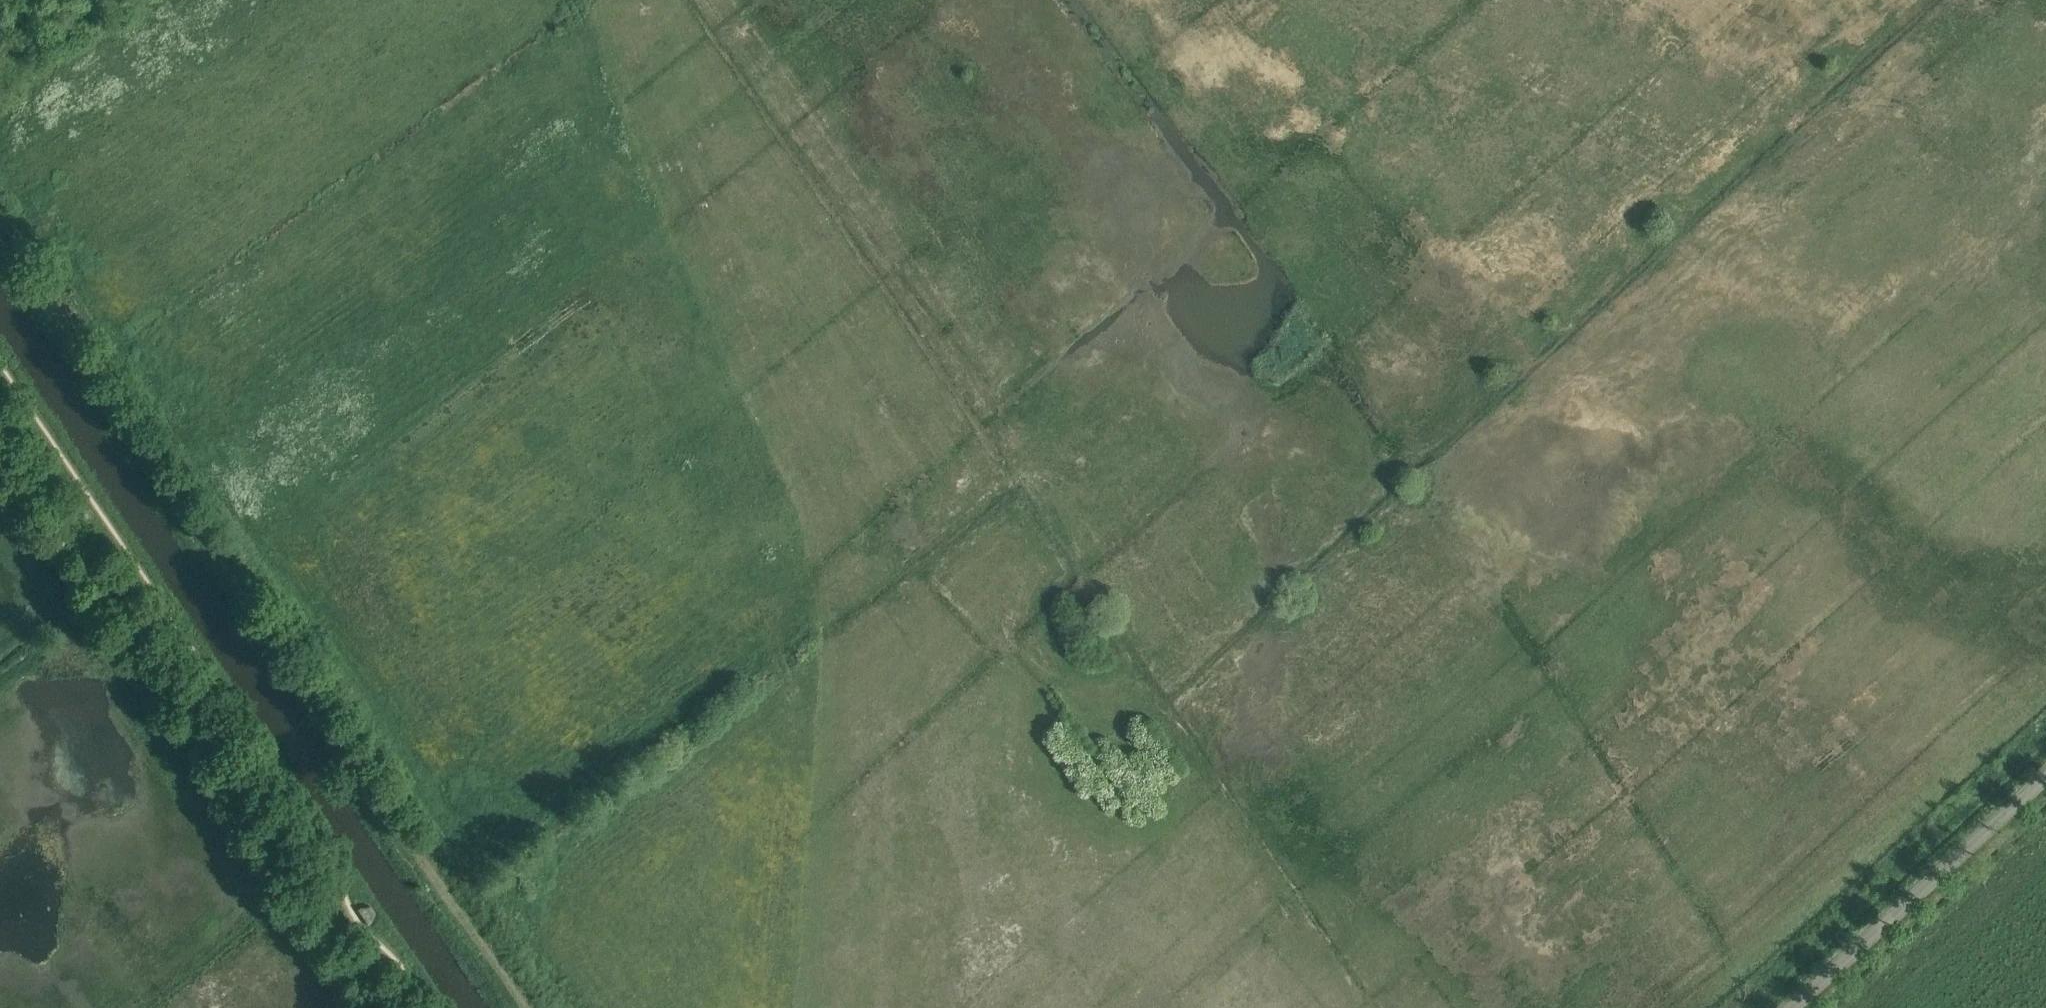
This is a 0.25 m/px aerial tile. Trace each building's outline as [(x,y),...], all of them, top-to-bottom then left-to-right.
[(371,904),(357,907),(368,924),(376,913),(371,904)]
